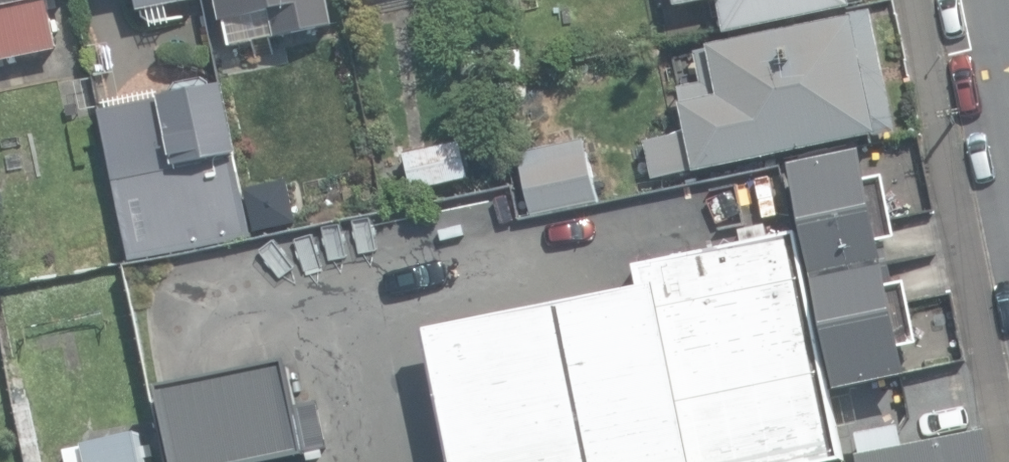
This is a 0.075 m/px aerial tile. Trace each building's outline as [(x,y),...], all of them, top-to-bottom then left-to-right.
[(55,51),(45,1),(50,0),(0,0),(0,64),(55,51)] [(126,14),(191,0),(123,0),(126,14)] [(334,31),(329,0),(214,0),(220,27),(275,17),(280,40),(334,31)] [(726,33),(851,7),(850,4),(865,1),(864,0),(718,0),(726,33)] [(651,177),(652,177),(695,169),(696,172),(898,131),(873,9),(848,14),(849,16),(695,48),(701,79),(701,82),(678,86),(688,134),(644,143),(651,177)] [(101,110),(132,263),(252,239),(221,86),(101,110)] [(519,151),(532,214),(598,201),(585,137),(519,151)] [(404,153),(413,192),(470,178),(460,139),(404,153)] [(790,164),(835,389),(911,374),(904,339),(908,338),(896,279),(890,281),(881,235),(891,233),(879,174),(862,177),(856,151),(790,164)] [(244,192),(251,224),(283,217),(276,185),(244,192)] [(450,461),(842,461),(796,234),(635,267),(639,288),(424,332),(450,461)] [(286,369),(243,378),(162,395),(175,461),(299,461),(327,456),(316,402),(293,406),(286,369)] [(854,433),(861,459),(906,449),(901,424),(854,433)] [(861,459),(862,461),(996,461),(989,431),(906,449),(861,459)] [(140,433),(84,445),(88,461),(146,461),(140,433)]
